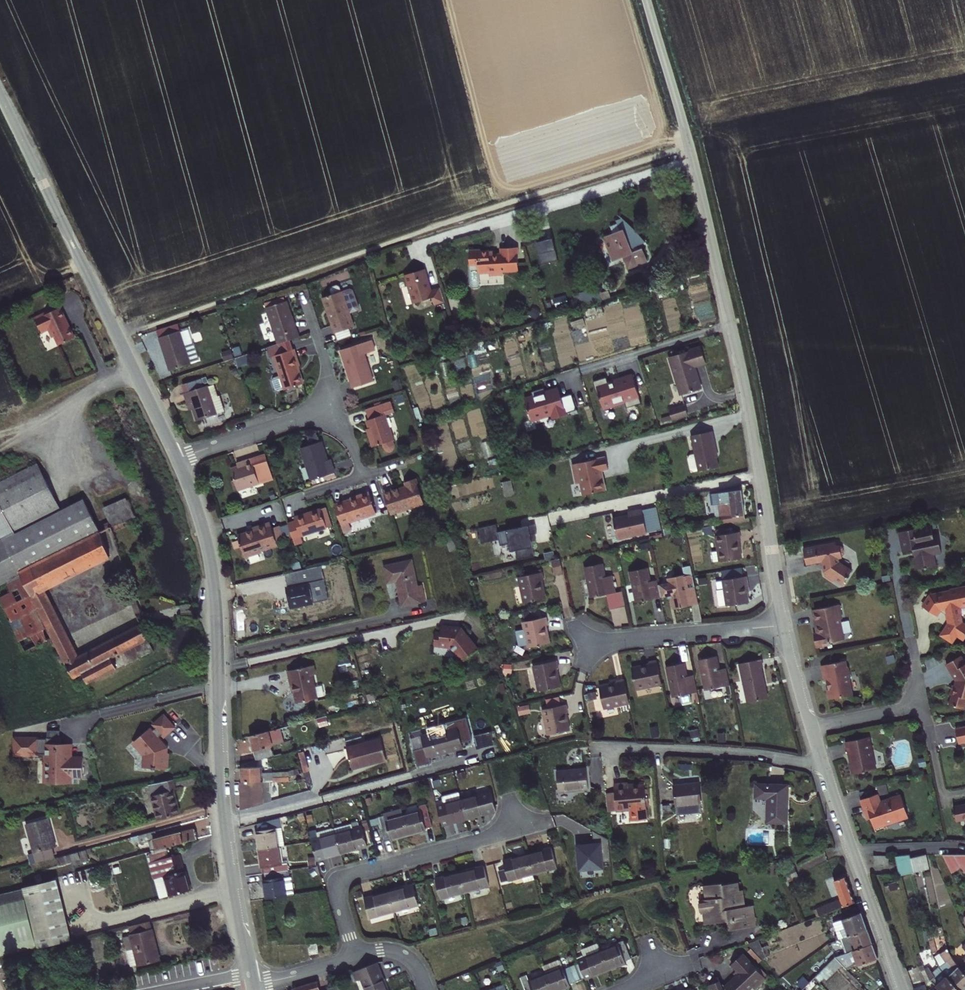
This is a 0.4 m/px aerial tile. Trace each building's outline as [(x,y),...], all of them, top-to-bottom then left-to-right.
[(645,240),(626,217),(619,219),(622,227),(605,233),(613,256),(623,253),(627,265),(647,259),(642,246),(638,247),(637,242),(645,240)] [(552,235),(535,239),(541,264),(558,259),(552,235)] [(469,248),(470,264),(479,264),(480,271),(491,271),(491,273),(506,272),(505,269),(518,269),(518,261),(521,261),(520,244),(503,245),(504,252),(490,253),(490,249),(482,249),(482,248),(469,248)] [(445,299),(440,285),(431,288),(423,267),(404,273),(414,302),(432,296),(435,303),(445,299)] [(320,292),(331,329),(352,322),(340,286),(320,292)] [(351,286),(343,289),(350,312),(359,309),(351,286)] [(601,297),(597,286),(580,291),(583,302),(601,297)] [(265,307),(278,344),(288,341),(300,336),(287,299),(265,307)] [(580,319),(570,321),(571,328),(571,330),(579,370),(580,366),(577,351),(578,344),(591,341),(589,333),(590,325),(598,323),(607,325),(608,328),(609,321),(619,323),(618,330),(623,331),(612,333),(623,335),(621,347),(629,346),(619,304),(609,306),(602,305),(592,307),(591,314),(598,315),(581,319),(580,319)] [(65,315),(60,305),(52,309),(51,308),(35,316),(42,330),(49,327),(53,335),(55,334),(59,342),(75,334),(69,324),(68,324),(64,316),(65,315)] [(178,323),(156,330),(170,373),(192,365),(178,323)] [(349,383),(370,376),(361,350),(372,346),(368,335),(336,345),(349,383)] [(278,344),(270,346),(273,355),(274,355),(281,375),(276,377),(274,380),(277,389),(280,390),(285,389),(285,390),(302,384),(297,367),(298,367),(293,350),(292,351),(288,341),(278,344)] [(701,343),(668,353),(679,391),(700,385),(693,363),(705,359),(701,343)] [(634,395),(626,368),(594,377),(603,402),(634,395)] [(527,416),(570,402),(565,387),(554,389),(551,382),(519,392),(527,416)] [(213,399),(209,384),(185,392),(189,406),(193,404),(199,422),(227,414),(221,397),(213,399)] [(396,443),(387,415),(397,412),(393,402),(369,410),(372,419),(369,420),(374,433),(371,434),(375,446),(382,444),(384,449),(389,451),(394,448),(396,443)] [(672,419),(688,414),(685,404),(670,409),(672,419)] [(497,464),(484,412),(478,414),(479,418),(467,421),(479,469),(497,464)] [(698,467),(698,468),(718,464),(715,447),(716,447),(712,428),(691,432),(695,451),(690,452),(688,455),(690,466),(693,468),(698,467)] [(330,464),(322,440),(301,446),(313,483),(324,479),(323,475),(336,471),(333,463),(330,464)] [(236,489),(274,478),(266,453),(236,463),(237,466),(230,468),(236,489)] [(605,457),(571,463),(574,483),(579,483),(581,495),(607,490),(604,470),(608,469),(605,457)] [(37,467),(0,486),(0,581),(19,571),(26,584),(1,597),(27,649),(51,637),(69,671),(79,670),(83,678),(86,684),(122,666),(118,657),(156,637),(148,620),(85,652),(53,587),(118,555),(89,497),(60,512),(37,467)] [(392,486),(383,489),(390,513),(425,502),(417,477),(405,481),(407,487),(403,488),(403,486),(392,489),(392,486)] [(738,514),(734,486),(708,490),(710,502),(721,501),(724,517),(738,514)] [(370,492),(335,503),(343,526),(351,524),(351,521),(377,513),(370,492)] [(126,496),(103,506),(111,526),(134,517),(126,496)] [(612,516),(616,537),(645,531),(640,506),(626,509),(627,513),(612,516)] [(301,536),(326,528),(320,508),(294,517),(294,519),(288,521),(295,544),(303,541),(301,536)] [(262,546),(278,541),(271,519),(253,525),(254,528),(237,533),(245,555),(263,549),(262,546)] [(536,523),(499,531),(501,544),(510,542),(512,549),(517,548),(519,558),(536,554),(531,533),(538,532),(536,523)] [(932,552),(941,551),(937,532),(932,533),(930,524),(918,527),(918,525),(898,529),(902,549),(912,547),(914,555),(912,555),(915,568),(922,566),(924,567),(926,567),(927,565),(934,564),(932,552)] [(716,533),(720,558),(741,555),(739,538),(741,538),(740,529),(716,533)] [(849,573),(853,568),(841,560),(840,556),(843,554),(844,551),(844,548),(844,547),(842,545),(840,544),(837,544),(836,541),(804,549),(808,565),(823,561),(826,572),(829,572),(826,576),(834,582),(835,580),(841,585),(846,577),(847,578),(850,574),(849,573)] [(552,560),(555,573),(565,570),(562,557),(552,560)] [(426,600),(422,582),(417,583),(412,558),(383,564),(385,576),(397,574),(403,605),(426,600)] [(585,566),(592,597),(616,591),(612,574),(605,575),(602,562),(585,566)] [(634,598),(657,592),(655,581),(653,574),(647,576),(644,563),(627,566),(634,598)] [(524,601),(545,597),(541,579),(544,578),(542,570),(518,575),(524,601)] [(657,592),(658,593),(666,591),(667,595),(671,594),(673,604),(697,599),(693,582),(686,583),(683,570),(666,574),(667,578),(655,581),(657,592)] [(291,607),(314,602),(307,573),(284,578),(291,607)] [(747,575),(722,579),(726,604),(748,600),(745,584),(748,583),(747,575)] [(958,606),(964,605),(964,587),(963,586),(958,587),(958,585),(950,587),(951,589),(939,591),(938,593),(931,589),(922,603),(935,612),(939,606),(945,611),(947,623),(939,633),(949,640),(954,633),(961,638),(964,632),(964,624),(961,621),(958,606)] [(131,619),(136,618),(129,598),(124,600),(131,619)] [(827,642),(842,639),(838,620),(840,620),(836,605),(810,610),(815,633),(812,634),(815,647),(828,644),(827,642)] [(521,620),(526,645),(547,641),(544,624),(546,623),(545,615),(521,620)] [(463,626),(442,623),(441,631),(435,631),(433,642),(449,644),(462,660),(479,647),(463,626)] [(730,682),(726,665),(718,666),(716,654),(700,658),(707,688),(730,682)] [(962,654),(948,662),(955,675),(956,675),(958,679),(957,684),(954,683),(951,693),(953,693),(950,703),(964,707),(964,659),(962,654)] [(634,687),(660,681),(654,657),(646,659),(647,662),(629,666),(634,687)] [(747,701),(768,696),(760,666),(763,665),(761,657),(738,662),(747,701)] [(828,698),(852,693),(848,677),(850,674),(847,664),(846,664),(845,658),(821,663),(824,678),(828,677),(829,685),(826,688),(828,698)] [(557,660),(534,666),(540,691),(560,686),(556,669),(558,668),(557,660)] [(697,689),(693,672),(686,673),(684,661),(666,665),(673,695),(680,693),(682,701),(692,699),(690,691),(697,689)] [(314,662),(287,668),(289,677),(292,676),(297,700),(317,695),(312,671),(316,671),(314,662)] [(600,706),(626,700),(621,677),(613,679),(613,682),(595,686),(600,706)] [(563,704),(539,710),(545,735),(567,729),(562,712),(565,712),(563,704)] [(150,728),(132,743),(142,755),(142,766),(167,767),(167,746),(158,736),(160,734),(163,738),(176,727),(164,713),(151,723),(156,729),(153,731),(150,728)] [(457,724),(421,734),(421,737),(414,739),(417,750),(425,748),(427,755),(463,745),(457,724)] [(956,726),(959,741),(964,739),(964,725),(956,726)] [(60,726),(46,726),(45,737),(13,736),(12,755),(45,755),(44,781),(72,782),(72,777),(82,777),(82,755),(73,755),(74,740),(59,740),(60,726)] [(262,756),(255,733),(237,738),(243,761),(262,756)] [(854,774),(875,770),(872,757),(874,753),(873,746),(871,746),(869,737),(846,741),(849,756),(851,755),(853,762),(852,762),(854,774)] [(383,738),(348,747),(354,767),(388,758),(383,738)] [(237,780),(268,778),(270,778),(270,775),(270,773),(259,774),(259,765),(237,766),(237,780)] [(558,770),(560,792),(589,789),(587,767),(558,770)] [(785,812),(791,775),(757,770),(756,783),(768,785),(765,809),(785,812)] [(174,787),(172,777),(147,783),(155,818),(176,813),(170,788),(174,787)] [(239,807),(270,798),(268,778),(237,780),(239,807)] [(670,801),(695,799),(693,779),(668,781),(670,801)] [(616,809),(648,807),(646,783),(629,785),(629,781),(614,782),(615,790),(607,790),(608,808),(616,807),(616,809)] [(452,790),(433,795),(434,798),(429,799),(434,822),(441,820),(442,823),(460,818),(454,797),(452,790)] [(473,792),(454,797),(460,818),(478,813),(477,810),(484,808),(480,793),(474,795),(473,792)] [(880,824),(905,816),(898,793),(877,800),(874,792),(859,797),(863,812),(866,811),(872,831),(882,828),(880,824)] [(414,807),(396,812),(401,834),(420,829),(419,826),(426,824),(420,801),(413,803),(414,807)] [(954,807),(956,820),(964,818),(964,805),(954,807)] [(384,838),(401,834),(396,812),(379,817),(378,812),(371,814),(377,837),(384,835),(384,838)] [(253,846),(275,843),(272,824),(277,823),(275,813),(253,819),(254,826),(250,827),(253,846)] [(26,823),(37,864),(56,858),(53,846),(57,845),(49,817),(26,823)] [(347,819),(328,824),(335,851),(361,844),(356,824),(349,826),(347,819)] [(300,823),(309,859),(317,857),(317,856),(335,851),(328,824),(311,829),(309,821),(300,823)] [(142,832),(147,849),(194,836),(191,825),(155,835),(153,829),(142,832)] [(593,847),(578,847),(579,869),(602,868),(601,863),(608,863),(607,840),(593,831),(593,847)] [(277,861),(275,843),(253,846),(255,863),(259,863),(259,869),(275,867),(274,861),(277,861)] [(547,845),(523,851),(529,872),(553,867),(547,845)] [(529,872),(523,851),(499,857),(504,879),(519,875),(529,872)] [(149,876),(151,876),(159,873),(165,893),(186,887),(175,852),(144,860),(149,876)] [(907,873),(922,870),(918,852),(903,852),(907,873)] [(946,875),(956,868),(946,853),(934,853),(946,875)] [(960,873),(964,870),(964,856),(962,853),(946,853),(956,868),(960,873)] [(480,864),(456,870),(461,890),(485,884),(480,864)] [(939,910),(952,904),(936,866),(919,873),(933,905),(936,903),(939,910)] [(276,873),(275,867),(259,869),(260,874),(257,875),(259,895),(281,892),(278,872),(276,873)] [(436,897),(461,890),(456,870),(432,876),(436,897)] [(156,895),(165,893),(159,873),(151,876),(156,895)] [(835,896),(812,905),(815,913),(851,899),(842,873),(829,877),(835,896)] [(72,938),(56,879),(0,894),(0,957),(72,938)] [(730,928),(755,925),(752,904),(746,905),(743,889),(740,889),(739,881),(723,883),(723,881),(705,884),(707,897),(701,897),(702,900),(700,901),(701,912),(704,912),(705,923),(722,921),(722,918),(728,917),(730,928)] [(409,882),(385,888),(390,909),(414,903),(409,882)] [(367,915),(390,909),(385,888),(361,894),(367,915)] [(862,924),(858,911),(838,919),(843,931),(846,930),(862,924)] [(159,958),(149,919),(129,924),(135,949),(128,951),(131,965),(159,958)] [(867,940),(862,924),(846,930),(850,941),(847,943),(848,946),(866,940),(867,940)] [(962,936),(954,943),(964,954),(955,962),(959,966),(956,968),(964,978),(964,939),(962,936)] [(872,954),(866,940),(848,946),(847,946),(848,949),(850,948),(855,960),(872,954)] [(579,956),(572,958),(573,961),(579,975),(579,976),(587,974),(588,976),(604,969),(596,949),(593,942),(578,948),(577,950),(579,956)] [(613,943),(596,949),(604,969),(621,962),(620,960),(627,957),(621,942),(614,945),(613,943)] [(317,943),(307,945),(309,955),(319,953),(317,943)] [(956,968),(939,948),(932,955),(947,970),(941,975),(955,989),(956,989),(964,981),(964,978),(956,968)] [(742,953),(730,964),(736,970),(739,973),(735,977),(725,987),(722,984),(721,985),(718,977),(707,982),(711,989),(747,989),(753,984),(756,987),(765,978),(742,953)] [(374,960),(349,967),(353,978),(359,975),(365,989),(386,989),(374,960)] [(542,970),(550,989),(567,983),(566,980),(579,975),(573,961),(561,966),(560,963),(542,970)] [(941,975),(934,968),(927,972),(923,965),(918,967),(924,980),(930,985),(925,989),(955,989),(941,975)] [(542,970),(525,976),(523,971),(517,974),(523,989),(549,989),(550,989),(542,970)] [(317,988),(314,977),(291,984),(293,989),(310,989),(317,988)] [(498,982),(491,984),(493,989),(491,989),(501,989),(498,982)]
